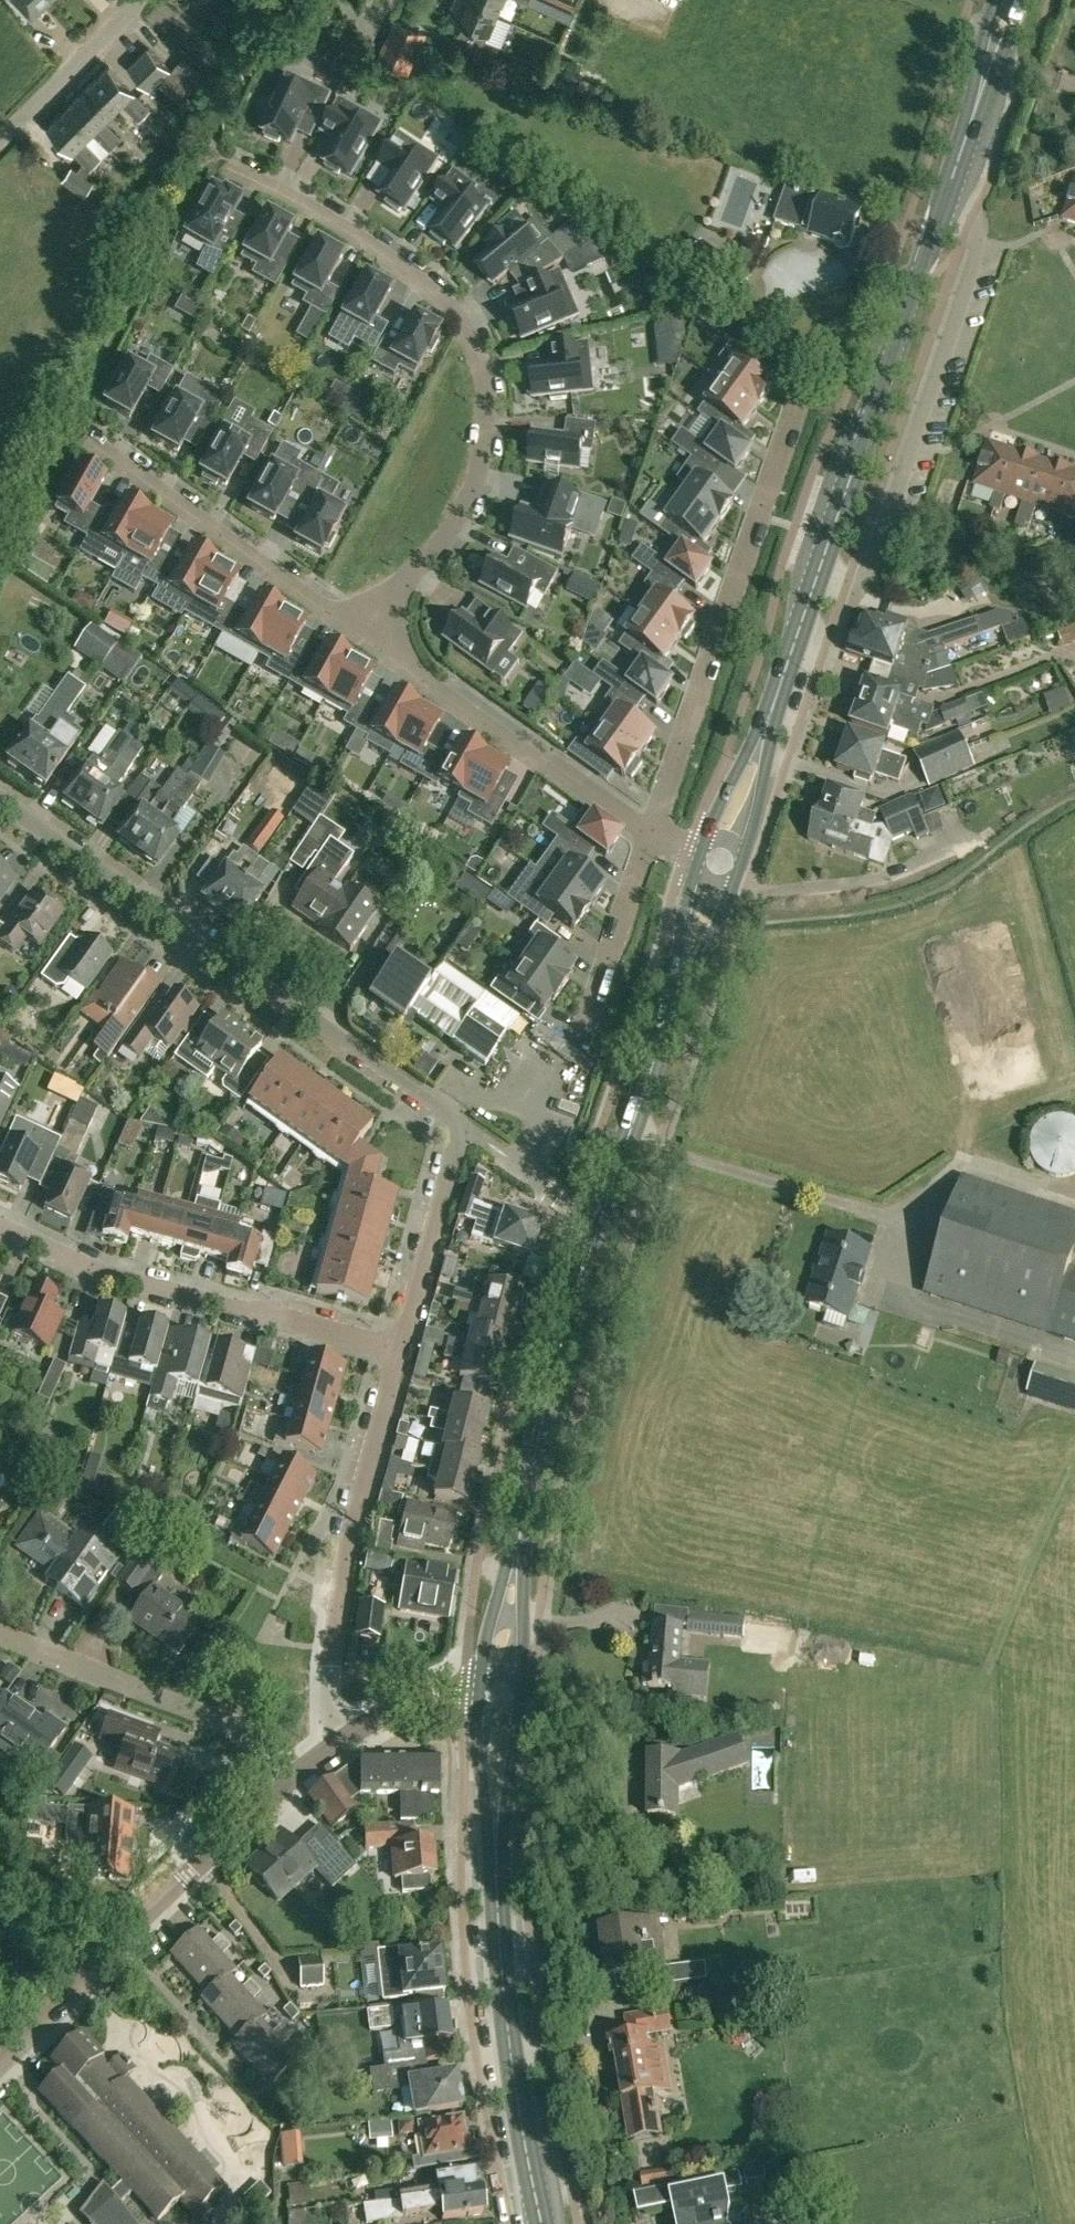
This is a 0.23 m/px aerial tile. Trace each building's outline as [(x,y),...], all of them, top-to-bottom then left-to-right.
[(32,11),(44,0),(22,0),(32,11)] [(499,9),(478,0),(455,0),(448,14),(464,21),(459,32),(484,43),(489,32),(499,9)] [(499,9),(503,0),(478,0),(499,9)] [(574,12),(556,4),(552,12),(571,21),(574,12)] [(422,32),(395,21),(380,60),(406,71),(422,32)] [(475,50),(479,41),(459,32),(455,41),(475,50)] [(148,45),(127,66),(150,89),(171,68),(148,45)] [(181,57),(160,84),(182,103),(204,74),(181,57)] [(88,85),(114,111),(122,102),(138,118),(150,106),(134,90),(108,65),(88,85)] [(291,144),(305,115),(319,122),(331,96),(289,76),(277,101),(273,99),(266,114),(270,116),(263,131),(266,133),(264,137),(279,144),(281,140),(291,144)] [(105,120),(114,111),(88,85),(68,105),(93,131),(93,132),(109,148),(121,136),(105,120)] [(322,133),(336,141),(324,162),(327,164),(325,168),(339,176),(341,172),(351,177),(381,124),(341,101),(322,133)] [(90,167),(101,156),(109,148),(93,132),(93,131),(68,105),(48,125),(73,151),(74,151),(90,167)] [(1055,116),(1054,127),(1064,128),(1065,117),(1055,116)] [(383,159),(396,167),(379,195),(388,201),(385,204),(399,213),(402,209),(405,211),(438,160),(399,135),(383,159)] [(71,165),(63,177),(84,194),(93,182),(71,165)] [(433,202),(446,212),(431,231),(434,233),(431,237),(444,247),(447,243),(456,249),(486,209),(471,197),(477,189),(456,173),(433,202)] [(1062,219),(1074,223),(1074,180),(1062,219)] [(235,238),(223,232),(240,202),(213,187),(195,218),(192,216),(181,235),(206,249),(197,269),(213,277),(235,238)] [(812,236),(834,243),(836,247),(841,249),(845,247),(849,248),(860,214),(823,202),(822,202),(786,190),(775,220),(813,232),(812,236)] [(421,201),(415,196),(408,207),(414,211),(421,201)] [(276,256),(287,236),(292,227),(267,212),(254,234),(250,232),(242,247),(246,249),(241,258),(256,267),(252,275),(275,287),(288,263),(276,256)] [(509,273),(511,275),(516,271),(527,284),(564,261),(549,242),(539,250),(522,229),(526,225),(516,213),(512,216),(512,215),(499,226),(505,234),(488,247),(492,251),(476,264),(494,286),(509,273)] [(574,274),(620,254),(604,238),(596,243),(568,259),(574,274)] [(301,262),(293,276),(297,279),(292,288),(307,297),(303,304),(325,317),(339,293),(326,286),(342,256),(317,242),(305,264),(301,262)] [(702,287),(730,307),(752,276),(725,256),(724,258),(703,243),(684,271),(704,284),(702,287)] [(533,302),(520,307),(511,311),(512,315),(508,316),(514,331),(519,330),(523,340),(538,333),(540,337),(555,331),(554,326),(579,316),(560,273),(527,287),(533,302)] [(349,296),(341,310),(345,312),(340,322),(355,330),(351,338),(373,351),(387,327),(374,320),(391,290),(383,286),(385,282),(371,274),(369,278),(365,276),(353,298),(349,296)] [(193,292),(188,301),(197,306),(202,297),(193,292)] [(204,313),(195,307),(189,318),(199,323),(204,313)] [(435,338),(439,330),(436,328),(438,324),(424,316),(421,320),(414,316),(397,346),(385,339),(371,363),(394,375),(398,367),(414,376),(427,352),(431,354),(439,340),(435,338)] [(249,334),(255,322),(248,318),(241,330),(249,334)] [(685,320),(667,321),(671,366),(677,365),(686,335),(685,320)] [(725,369),(717,380),(758,409),(773,388),(749,371),(757,360),(733,343),(718,364),(725,369)] [(552,349),(554,365),(530,367),(531,378),(527,379),(528,395),(533,395),(533,398),(550,396),(551,401),(567,399),(567,394),(594,391),(589,345),(552,349)] [(146,388),(159,395),(172,371),(150,359),(145,367),(130,358),(125,367),(121,365),(113,379),(117,382),(105,404),(130,418),(146,388)] [(756,412),(758,409),(717,380),(702,401),(707,404),(699,414),(715,425),(723,431),(734,439),(741,429),(743,430),(756,412)] [(335,383),(328,396),(343,405),(350,391),(335,383)] [(178,452),(183,443),(194,423),(207,430),(220,406),(198,393),(193,401),(178,392),(173,402),(169,399),(161,414),(165,416),(152,438),(178,452)] [(358,404),(361,398),(352,392),(340,411),(350,417),(358,404)] [(273,413),(267,425),(274,429),(280,417),(273,413)] [(529,436),(526,452),(531,453),(529,464),(579,470),(590,472),(592,453),(596,426),(568,422),(566,437),(534,433),(533,436),(529,436)] [(725,465),(736,473),(751,451),(734,439),(723,431),(715,425),(701,445),(682,432),(673,445),(693,459),(717,476),(725,465)] [(209,448),(213,450),(200,473),(204,474),(201,478),(216,487),(218,482),(226,487),(242,457),(255,464),(268,440),(246,428),(241,435),(226,427),(221,436),(217,434),(209,448)] [(1015,452),(987,442),(973,486),(995,493),(990,508),(1000,512),(1005,496),(1001,495),(1015,452)] [(1005,496),(1022,502),(1029,504),(1044,461),(1015,452),(1001,495),(1005,496)] [(317,453),(310,465),(318,469),(325,457),(317,453)] [(710,487),(717,476),(693,459),(678,480),(686,485),(678,496),(719,525),(734,504),(710,487)] [(290,492),(302,498),(316,474),(293,462),(289,470),(274,461),(269,470),(264,468),(256,483),(260,485),(248,507),(274,521),(290,492)] [(1018,514),(1032,518),(1036,507),(1053,513),(1057,514),(1073,471),(1044,461),(1029,504),(1022,502),(1018,514)] [(64,525),(87,538),(102,512),(90,505),(104,480),(80,466),(68,487),(64,485),(56,499),(60,502),(55,510),(69,517),(64,525)] [(1053,513),(1048,528),(1058,532),(1064,516),(1074,520),(1074,472),(1073,471),(1057,514),(1053,513)] [(316,474),(302,498),(299,504),(312,511),(295,541),(321,555),(325,547),(329,549),(337,535),(333,533),(346,509),(331,500),(338,487),(316,474)] [(598,528),(606,506),(581,497),(580,499),(546,488),(537,515),(523,510),(512,541),(562,559),(576,520),(598,528)] [(691,537),(704,545),(719,525),(678,496),(663,516),(667,520),(660,530),(676,541),(684,547),(691,537)] [(102,512),(87,538),(80,552),(92,558),(100,556),(105,548),(120,556),(144,513),(139,510),(141,506),(127,497),(114,519),(102,512)] [(613,499),(610,507),(613,516),(622,519),(627,505),(613,499)] [(157,554),(169,531),(171,528),(164,524),(166,520),(152,512),(150,516),(144,513),(120,556),(124,559),(120,567),(142,579),(154,586),(169,561),(157,554)] [(1032,518),(1018,514),(1014,525),(1028,530),(1032,518)] [(637,537),(625,533),(621,544),(633,548),(637,537)] [(706,563),(684,547),(676,541),(662,561),(643,548),(634,561),(653,575),(678,592),(686,581),(697,589),(712,567),(706,563)] [(169,561),(154,586),(190,606),(215,563),(206,558),(208,554),(194,546),(181,568),(169,561)] [(558,573),(533,560),(525,573),(497,558),(495,561),(491,559),(483,574),(487,576),(482,585),(527,609),(536,592),(545,597),(558,573)] [(215,563),(190,606),(213,620),(209,627),(222,634),(236,609),(224,602),(238,576),(215,563)] [(971,574),(954,586),(968,604),(984,593),(971,574)] [(653,591),(639,612),(643,615),(679,641),(682,637),(686,639),(695,626),(692,623),(694,620),(670,603),(678,592),(653,575),(646,586),(653,591)] [(600,588),(588,582),(581,596),(593,602),(600,588)] [(257,655),(282,611),(273,606),(275,602),(261,594),(249,616),(236,609),(222,634),(257,655)] [(282,611),(257,655),(270,662),(266,670),(289,683),(304,657),(291,650),(306,625),(282,611)] [(998,613),(977,620),(982,633),(983,636),(1001,630),(1003,629),(998,613)] [(522,637),(499,620),(490,633),(463,614),(457,623),(453,620),(444,633),(447,636),(445,639),(495,675),(522,637)] [(621,646),(636,657),(644,663),(655,671),(663,660),(664,661),(679,641),(643,615),(621,646)] [(864,616),(859,631),(917,651),(932,656),(931,653),(944,649),(956,645),(983,636),(982,633),(977,620),(950,629),(928,636),(927,636),(907,629),(909,625),(888,618),(887,618),(885,623),(877,620),(864,616)] [(133,624),(123,618),(114,632),(125,638),(133,624)] [(1001,630),(1007,646),(1035,636),(1029,620),(1003,629),(1001,630)] [(100,666),(116,643),(89,625),(74,647),(100,666)] [(850,638),(846,649),(849,650),(848,653),(865,659),(873,662),(893,669),(890,679),(919,690),(923,691),(926,678),(938,675),(935,667),(932,656),(917,651),(859,631),(857,637),(854,636),(853,639),(850,638)] [(119,640),(111,654),(133,668),(142,654),(119,640)] [(325,703),(349,659),(340,654),(342,650),(328,642),(316,664),(304,657),(289,683),(325,703)] [(655,671),(644,663),(636,657),(622,677),(604,663),(594,677),(614,691),(638,708),(646,697),(657,705),(673,683),(655,671)] [(356,731),(370,705),(358,698),(373,673),(349,659),(325,703),(348,716),(344,724),(356,731)] [(570,684),(577,688),(589,673),(576,664),(565,680),(570,684)] [(923,691),(922,694),(958,689),(952,670),(938,675),(926,678),(923,691)] [(6,760),(27,774),(29,770),(27,769),(64,718),(65,719),(86,688),(70,676),(37,721),(35,720),(29,730),(28,729),(6,760)] [(564,703),(570,684),(565,680),(554,695),(564,703)] [(169,692),(179,700),(188,689),(177,681),(169,692)] [(861,685),(858,694),(862,695),(859,703),(922,724),(927,725),(931,715),(933,708),(915,702),(901,697),(901,695),(886,690),(866,683),(865,686),(861,685)] [(389,756),(394,747),(416,708),(407,703),(410,699),(395,690),(383,712),(370,705),(356,731),(368,738),(365,743),(389,756)] [(599,727),(640,757),(655,736),(631,718),(638,708),(614,691),(606,702),(614,707),(599,727)] [(546,705),(532,695),(524,707),(538,716),(546,705)] [(983,695),(961,704),(967,717),(988,708),(983,695)] [(187,711),(200,720),(211,706),(198,697),(187,711)] [(852,712),(849,720),(852,722),(851,725),(888,737),(891,727),(918,736),(922,724),(859,703),(855,713),(852,712)] [(945,726),(967,717),(961,704),(940,713),(945,726)] [(416,708),(394,747),(407,754),(400,766),(423,779),(438,754),(425,747),(440,721),(416,708)] [(29,770),(27,774),(45,787),(66,756),(65,756),(82,731),(65,719),(64,718),(27,769),(29,770)] [(211,740),(221,747),(236,726),(226,719),(211,740)] [(131,723),(122,736),(131,743),(140,729),(131,723)] [(640,757),(599,727),(584,748),(577,743),(569,754),(593,771),(601,760),(625,777),(627,774),(633,778),(643,764),(637,760),(640,757)] [(914,750),(930,788),(974,769),(959,732),(914,750)] [(849,733),(843,749),(901,769),(903,770),(906,761),(882,753),(883,750),(885,745),(849,733)] [(61,798),(81,813),(130,743),(119,735),(100,761),(94,756),(85,769),(83,768),(77,777),(61,798)] [(289,739),(282,752),(293,759),(301,746),(289,739)] [(462,795),(483,756),(474,751),(477,747),(462,739),(450,761),(438,754),(423,779),(436,786),(439,782),(453,790),(462,795)] [(141,751),(130,743),(81,813),(99,826),(121,796),(113,790),(141,751)] [(838,755),(836,762),(837,765),(836,769),(856,775),(854,780),(871,786),(875,774),(899,782),(903,770),(901,769),(843,749),(841,754),(838,755)] [(73,756),(64,768),(77,777),(83,768),(86,765),(73,756)] [(491,827),(505,802),(493,795),(507,769),(483,756),(462,795),(459,799),(472,807),(467,814),(491,827)] [(321,762),(315,774),(327,780),(333,769),(321,762)] [(117,839),(136,852),(173,800),(178,790),(186,777),(176,770),(161,791),(140,776),(124,799),(134,807),(138,809),(117,839)] [(200,786),(186,777),(178,790),(173,800),(136,852),(155,865),(176,835),(181,838),(196,817),(184,808),(200,786)] [(1010,783),(1000,787),(1004,794),(1013,790),(1010,783)] [(311,785),(292,812),(313,827),(319,818),(332,800),(311,785)] [(818,810),(818,811),(856,823),(871,828),(875,816),(860,810),(863,801),(829,790),(826,799),(822,801),(819,809),(818,810)] [(881,810),(887,825),(919,811),(913,797),(881,810)] [(397,801),(391,812),(401,818),(408,807),(397,801)] [(542,828),(563,843),(586,860),(594,849),(605,856),(621,835),(585,809),(571,829),(552,815),(542,828)] [(270,811),(246,846),(258,855),(259,854),(262,856),(283,825),(281,824),(283,820),(270,811)] [(851,836),(856,823),(818,811),(808,841),(868,862),(875,843),(851,836)] [(923,819),(919,811),(887,825),(894,840),(915,832),(918,839),(944,827),(938,812),(923,819)] [(412,815),(401,822),(408,831),(418,824),(412,815)] [(313,827),(288,863),(288,864),(301,872),(308,862),(309,862),(315,853),(318,856),(293,892),(299,897),(291,908),(318,927),(317,930),(349,952),(378,909),(346,887),(345,890),(335,883),(353,856),(337,845),(343,836),(343,835),(319,818),(313,827)] [(588,908),(590,905),(603,887),(579,870),(586,860),(563,843),(555,853),(562,859),(548,879),(588,908)] [(202,899),(221,913),(259,859),(244,849),(237,859),(233,857),(202,899)] [(478,870),(487,858),(478,852),(473,853),(466,862),(478,870)] [(269,867),(259,859),(221,913),(239,926),(262,894),(254,888),(269,867)] [(15,880),(0,870),(0,901),(15,880)] [(573,929),(588,908),(548,879),(540,890),(532,885),(518,906),(542,923),(549,912),(573,929)] [(14,954),(25,938),(38,947),(45,936),(63,914),(34,893),(22,910),(25,911),(18,920),(16,918),(0,939),(0,944),(14,954)] [(522,964),(561,991),(568,980),(566,978),(574,967),(553,953),(560,942),(536,925),(528,936),(537,942),(522,964)] [(468,927),(463,934),(474,942),(479,934),(468,927)] [(70,937),(48,966),(41,977),(55,988),(64,987),(64,986),(69,979),(85,991),(93,980),(112,954),(107,950),(104,938),(92,939),(86,935),(80,944),(70,937)] [(409,1012),(429,984),(400,964),(412,946),(397,936),(385,953),(394,960),(382,978),(381,978),(374,988),(368,998),(382,1008),(402,1022),(409,1012)] [(91,992),(77,1012),(105,1032),(104,1033),(98,1041),(99,1050),(106,1056),(109,1057),(118,1043),(128,1031),(146,1005),(131,994),(144,976),(124,962),(102,990),(98,997),(91,992)] [(417,1017),(451,1042),(482,1064),(485,1066),(518,1018),(518,1017),(485,994),(451,969),(443,964),(429,984),(409,1012),(417,1017)] [(553,1002),(561,991),(522,964),(507,985),(498,978),(489,990),(527,1017),(535,1006),(543,1012),(551,1000),(553,1002)] [(7,987),(3,995),(7,1001),(14,1001),(18,994),(14,987),(7,987)] [(157,997),(150,1007),(132,1032),(123,1045),(140,1058),(144,1052),(159,1063),(182,1031),(185,1033),(191,1025),(187,1023),(197,1009),(184,1000),(187,997),(178,991),(175,994),(174,993),(167,1004),(157,997)] [(214,1067),(241,1031),(221,1016),(204,1040),(192,1032),(175,1056),(192,1068),(197,1066),(202,1059),(214,1067)] [(262,1046),(241,1031),(214,1067),(227,1076),(222,1084),(223,1090),(233,1098),(239,1102),(240,1102),(257,1078),(244,1069),(262,1046)] [(0,1032),(0,1056),(26,1069),(32,1056),(8,1045),(12,1037),(0,1032)] [(249,1102),(245,1107),(277,1129),(275,1131),(287,1140),(288,1138),(313,1155),(311,1157),(323,1166),(325,1164),(341,1175),(336,1195),(334,1195),(330,1209),(333,1210),(325,1238),(322,1237),(318,1253),(321,1253),(311,1291),(316,1292),(339,1298),(348,1301),(367,1306),(397,1196),(372,1189),(380,1162),(356,1145),(372,1124),(280,1058),(272,1068),(249,1102)] [(15,1091),(0,1085),(0,1123),(15,1091)] [(233,1098),(229,1103),(235,1107),(239,1102),(233,1098)] [(68,1126),(56,1151),(68,1156),(44,1210),(70,1222),(90,1180),(72,1172),(78,1159),(75,1158),(89,1129),(98,1108),(80,1100),(70,1120),(68,1126)] [(68,1126),(57,1121),(49,1137),(33,1129),(25,1147),(11,1141),(0,1165),(0,1182),(19,1191),(33,1162),(48,1168),(56,1151),(68,1126)] [(225,1126),(219,1135),(234,1145),(234,1144),(239,1137),(240,1135),(225,1126)] [(209,1148),(213,1140),(198,1137),(197,1145),(209,1148)] [(190,1150),(192,1142),(180,1138),(177,1147),(190,1150)] [(213,1140),(209,1148),(220,1155),(225,1148),(213,1140)] [(220,1173),(221,1170),(229,1173),(233,1160),(224,1157),(223,1162),(206,1158),(202,1174),(207,1176),(220,1173)] [(272,1173),(269,1177),(276,1182),(279,1177),(272,1173)] [(483,1181),(472,1178),(459,1217),(470,1220),(483,1181)] [(1074,1249),(1074,1216),(965,1179),(927,1293),(1074,1342),(1074,1272),(1068,1269),(1074,1249)] [(125,1244),(127,1235),(137,1198),(127,1195),(121,1198),(120,1204),(111,1201),(114,1191),(101,1188),(89,1219),(104,1224),(100,1237),(125,1244)] [(137,1198),(127,1235),(150,1241),(160,1205),(137,1198)] [(183,1211),(160,1205),(150,1241),(181,1250),(191,1214),(183,1211)] [(541,1225),(537,1223),(481,1205),(476,1221),(471,1237),(531,1257),(541,1225)] [(198,1255),(204,1257),(215,1220),(191,1214),(181,1250),(178,1258),(193,1263),(197,1260),(198,1255)] [(238,1227),(215,1220),(204,1257),(227,1263),(238,1227)] [(238,1227),(227,1263),(224,1273),(248,1280),(252,1266),(265,1270),(274,1237),(261,1234),(258,1244),(249,1241),(251,1236),(248,1230),(238,1227)] [(828,1237),(807,1306),(828,1313),(824,1325),(844,1332),(848,1319),(849,1315),(870,1251),(828,1237)] [(452,1299),(470,1304),(515,1315),(521,1292),(475,1280),(472,1293),(455,1288),(452,1299)] [(48,1349),(62,1317),(49,1311),(57,1294),(34,1283),(11,1332),(52,1351),(49,1359),(48,1359),(48,1360),(49,1360),(53,1351),(48,1349)] [(429,1317),(432,1317),(437,1319),(440,1305),(432,1304),(429,1317)] [(478,1316),(475,1329),(505,1337),(509,1338),(515,1315),(470,1304),(468,1314),(478,1316)] [(75,1334),(69,1358),(66,1367),(67,1367),(69,1358),(94,1365),(111,1370),(115,1355),(117,1347),(126,1318),(97,1310),(92,1330),(78,1326),(75,1334)] [(156,1372),(168,1331),(168,1329),(140,1322),(132,1351),(117,1347),(115,1355),(111,1370),(109,1377),(136,1385),(141,1368),(156,1372)] [(422,1341),(446,1347),(500,1361),(505,1337),(475,1329),(470,1328),(467,1342),(448,1338),(449,1335),(425,1329),(422,1341)] [(197,1388),(208,1352),(210,1343),(168,1331),(156,1372),(149,1398),(170,1404),(176,1382),(197,1388)] [(262,1336),(259,1348),(271,1352),(274,1339),(262,1336)] [(218,1345),(216,1355),(215,1359),(208,1357),(209,1353),(208,1352),(197,1388),(195,1399),(196,1399),(199,1388),(225,1396),(222,1406),(240,1411),(251,1369),(250,1369),(248,1376),(236,1372),(242,1352),(218,1345)] [(493,1385),(500,1361),(446,1347),(443,1357),(463,1362),(459,1376),(463,1377),(460,1389),(486,1395),(489,1384),(493,1385)] [(1001,1350),(996,1363),(1006,1367),(1011,1353),(1001,1350)] [(304,1378),(340,1388),(346,1366),(298,1353),(295,1365),(306,1368),(304,1378)] [(50,1403),(66,1367),(54,1361),(37,1397),(50,1403)] [(289,1386),(286,1397),(334,1410),(340,1388),(304,1378),(301,1389),(289,1386)] [(427,1418),(432,1419),(437,1420),(481,1431),(487,1409),(483,1408),(486,1395),(460,1389),(457,1399),(454,1398),(450,1414),(430,1408),(427,1418)] [(283,1408),(295,1411),(292,1422),(328,1432),(334,1410),(286,1397),(283,1408)] [(481,1431),(437,1420),(432,1419),(430,1429),(445,1432),(441,1448),(475,1456),(481,1431)] [(322,1454),(328,1432),(292,1422),(289,1433),(277,1430),(274,1442),(322,1454)] [(396,1435),(399,1436),(406,1438),(409,1425),(400,1422),(396,1435)] [(229,1434),(221,1432),(218,1441),(227,1443),(229,1434)] [(40,1435),(36,1449),(50,1454),(55,1440),(40,1435)] [(392,1448),(395,1449),(403,1451),(407,1438),(396,1435),(392,1448)] [(429,1468),(473,1479),(479,1457),(475,1456),(441,1448),(435,1446),(429,1468)] [(272,1480),(304,1497),(315,1476),(282,1460),(272,1454),(273,1452),(263,1447),(258,1457),(268,1462),(266,1465),(276,1470),(272,1480)] [(83,1478),(95,1481),(102,1458),(90,1454),(83,1478)] [(381,1491),(392,1493),(400,1462),(389,1459),(381,1491)] [(473,1479),(429,1468),(427,1478),(438,1480),(434,1495),(467,1503),(473,1479)] [(256,1485),(251,1495),(295,1517),(304,1497),(272,1480),(266,1491),(256,1485)] [(246,1505),(256,1511),(251,1520),(284,1537),(295,1517),(251,1495),(246,1505)] [(403,1527),(399,1544),(420,1549),(422,1541),(446,1547),(449,1534),(453,1517),(448,1515),(408,1506),(403,1527)] [(82,1608),(115,1562),(79,1536),(76,1540),(40,1515),(17,1547),(53,1572),(46,1582),(82,1608)] [(284,1537),(251,1520),(246,1531),(236,1525),(230,1536),(274,1559),(284,1537)] [(141,1548),(135,1557),(117,1582),(144,1601),(130,1621),(177,1654),(200,1621),(153,1588),(162,1575),(152,1568),(157,1560),(141,1548)] [(369,1553),(366,1569),(386,1573),(389,1557),(369,1553)] [(407,1565),(399,1610),(448,1619),(456,1574),(407,1565)] [(383,1606),(360,1603),(356,1635),(379,1638),(383,1606)] [(741,1638),(743,1619),(690,1614),(688,1628),(711,1630),(711,1635),(741,1638)] [(748,1620),(747,1628),(760,1630),(761,1622),(748,1620)] [(683,1628),(654,1625),(650,1667),(644,1667),(643,1686),(648,1687),(678,1691),(690,1692),(691,1673),(679,1672),(683,1628)] [(762,1633),(759,1638),(762,1644),(768,1646),(774,1644),(776,1638),(774,1633),(768,1630),(762,1633)] [(67,1727),(47,1713),(43,1720),(6,1694),(0,1702),(0,1748),(45,1780),(59,1761),(48,1754),(67,1727)] [(175,1753),(154,1745),(159,1733),(110,1714),(100,1739),(123,1747),(115,1768),(163,1786),(175,1753)] [(739,1736),(686,1754),(680,1756),(680,1755),(648,1755),(648,1815),(679,1815),(679,1797),(677,1797),(677,1789),(749,1763),(739,1736)] [(333,1777),(308,1794),(329,1825),(354,1807),(348,1799),(361,1790),(361,1793),(400,1793),(400,1820),(430,1820),(430,1815),(433,1815),(433,1797),(430,1797),(430,1793),(439,1793),(438,1757),(361,1758),(334,1778),(333,1777)] [(78,1779),(59,1766),(46,1784),(65,1797),(78,1779)] [(132,1812),(89,1809),(83,1875),(127,1878),(128,1858),(131,1858),(131,1856),(130,1856),(130,1848),(132,1848),(132,1846),(129,1846),(132,1812)] [(402,1894),(403,1894),(431,1892),(430,1877),(434,1876),(432,1843),(416,1845),(415,1826),(364,1830),(365,1849),(390,1847),(392,1881),(401,1880),(402,1894)] [(306,1838),(343,1878),(355,1867),(318,1827),(306,1838)] [(246,1867),(277,1902),(312,1869),(331,1889),(343,1878),(306,1838),(295,1849),(282,1834),(246,1867)] [(734,1903),(722,1905),(724,1914),(735,1912),(734,1903)] [(635,1973),(636,1988),(707,1979),(706,1963),(667,1968),(661,1921),(603,1928),(609,1976),(635,1973)] [(229,1927),(228,1928),(234,1936),(236,1934),(242,1930),(235,1922),(229,1927)] [(172,1954),(190,1974),(227,1941),(221,1935),(213,1943),(199,1929),(172,1954)] [(232,1947),(227,1941),(190,1974),(208,1993),(209,1994),(230,1974),(231,1974),(237,1969),(223,1955),(232,1947)] [(402,1951),(378,1954),(383,2002),(405,1999),(405,1998),(414,1997),(414,2005),(443,2002),(442,1993),(444,1992),(442,1973),(445,1973),(443,1957),(440,1957),(440,1953),(402,1958),(402,1951)] [(298,1962),(301,1989),(323,1986),(321,1959),(298,1962)] [(259,1970),(258,1972),(264,1979),(266,1977),(271,1974),(265,1966),(259,1970)] [(202,1999),(221,2019),(257,1986),(251,1980),(243,1987),(231,1974),(230,1974),(209,1994),(208,1993),(202,1999)] [(262,1992),(257,1986),(221,2019),(239,2038),(240,2039),(261,2019),(261,2020),(268,2014),(254,1999),(262,1992)] [(631,2035),(612,2038),(614,2056),(617,2056),(630,2130),(661,2125),(655,2092),(672,2090),(669,2073),(665,2053),(664,2046),(651,2048),(649,2034),(673,2030),(670,2010),(668,2011),(665,1997),(647,2000),(649,2014),(627,2017),(631,2035)] [(288,2007),(283,2012),(292,2021),(293,2021),(299,2015),(289,2005),(288,2007)] [(367,2012),(368,2022),(369,2031),(391,2028),(389,2009),(367,2012)] [(382,2055),(385,2069),(425,2061),(453,2058),(447,2010),(402,2016),(404,2027),(406,2046),(400,2047),(401,2052),(382,2055)] [(252,2064),(288,2031),(282,2025),(274,2033),(261,2020),(261,2019),(240,2039),(239,2038),(233,2044),(252,2064)] [(102,2056),(104,2054),(82,2031),(52,2059),(62,2070),(41,2089),(93,2145),(93,2146),(123,2179),(110,2190),(104,2182),(82,2212),(93,2223),(137,2223),(119,2202),(133,2189),(160,2218),(181,2199),(201,2221),(215,2208),(208,2202),(225,2187),(218,2180),(221,2178),(126,2077),(136,2068),(122,2053),(110,2065),(102,2056)] [(293,2037),(288,2031),(252,2064),(271,2084),(289,2068),(298,2059),(284,2045),(293,2037)] [(428,2075),(425,2061),(385,2069),(370,2071),(373,2094),(409,2088),(414,2115),(463,2107),(462,2103),(465,2101),(464,2093),(460,2092),(457,2074),(440,2077),(439,2073),(428,2075)] [(474,2160),(469,2161),(467,2151),(472,2150),(472,2149),(467,2150),(462,2119),(420,2125),(426,2158),(412,2160),(414,2171),(474,2161),(474,2160)] [(368,2123),(369,2142),(393,2140),(391,2121),(368,2123)] [(412,2123),(399,2124),(400,2135),(413,2133),(412,2123)] [(293,2133),(279,2134),(280,2148),(282,2148),(300,2146),(299,2132),(293,2133)] [(649,2187),(684,2181),(681,2163),(646,2169),(649,2187)] [(376,2196),(377,2205),(440,2194),(465,2190),(465,2191),(482,2188),(478,2167),(436,2174),(438,2188),(433,2189),(432,2186),(376,2196)] [(743,2172),(745,2183),(766,2179),(764,2168),(743,2172)] [(729,2193),(743,2190),(739,2172),(677,2186),(638,2194),(642,2214),(674,2208),(677,2218),(672,2219),(672,2220),(677,2219),(678,2223),(730,2223),(732,2208),(729,2193)] [(271,2197),(260,2185),(230,2211),(241,2223),(271,2197)] [(288,2191),(290,2204),(311,2201),(309,2188),(288,2191)] [(402,2216),(435,2210),(435,2207),(441,2206),(444,2220),(487,2212),(486,2208),(488,2206),(487,2201),(484,2198),(482,2188),(465,2191),(465,2190),(440,2194),(440,2197),(401,2204),(378,2205),(363,2206),(366,2223),(370,2223),(403,2218),(402,2216)]
